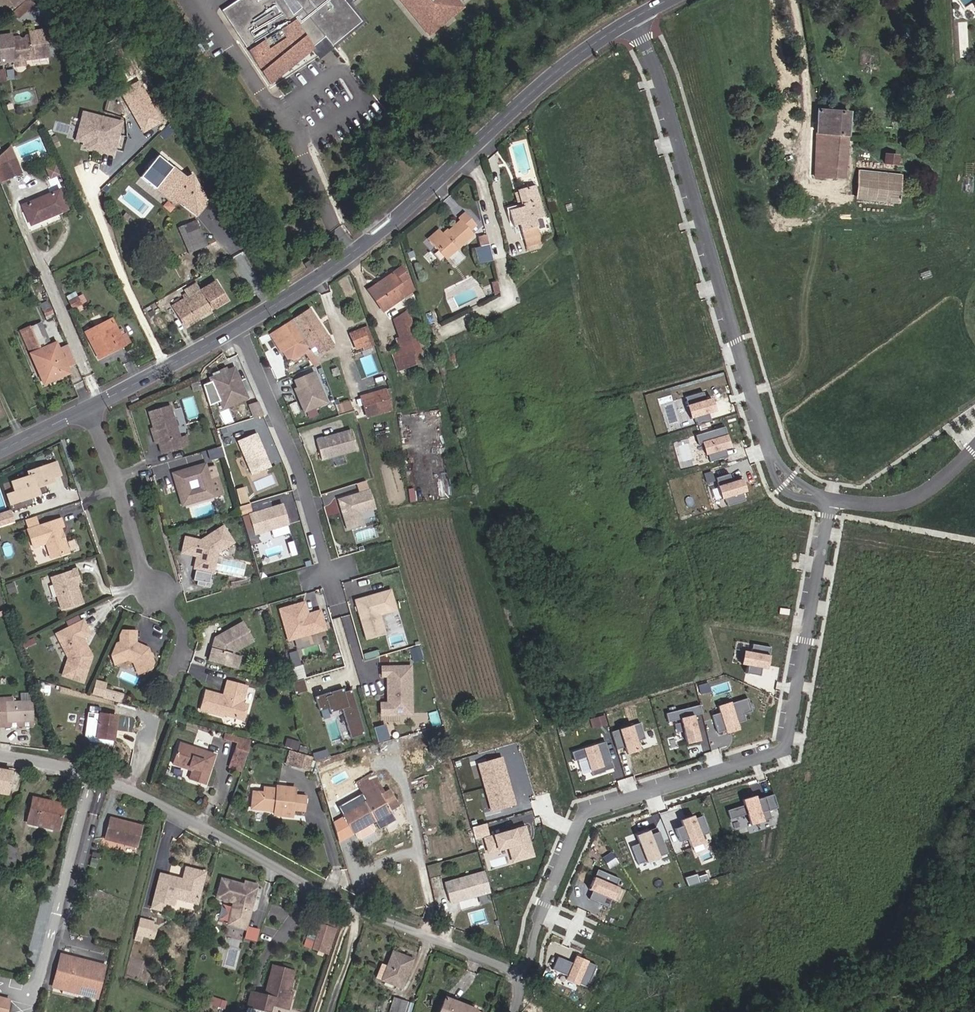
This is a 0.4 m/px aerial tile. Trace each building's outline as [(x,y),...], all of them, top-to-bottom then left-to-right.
[(6,0),(0,0),(0,8),(4,13),(12,6),(6,0)] [(12,6),(14,9),(25,0),(6,0),(12,6)] [(253,0),(239,0),(222,11),(224,15),(240,5),(243,10),(255,2),(253,0)] [(283,0),(253,0),(255,2),(243,10),(240,5),(224,15),(246,48),(249,47),(250,49),(248,50),(260,69),(263,66),(265,69),(262,72),(270,85),(314,49),(315,48),(313,47),(325,37),(332,46),(362,22),(344,1),(345,0),(294,0),(301,8),(293,15),(283,0)] [(429,35),(448,19),(444,14),(457,3),(455,0),(401,0),(429,35)] [(448,19),(461,8),(457,3),(444,14),(448,19)] [(332,46),(325,37),(313,47),(315,48),(314,49),(320,56),(332,46)] [(5,69),(17,69),(27,68),(51,68),(51,41),(36,42),(36,48),(36,50),(31,50),(25,50),(17,50),(17,49),(5,49),(5,69)] [(163,121),(140,81),(119,92),(142,133),(163,121)] [(844,179),(850,113),(816,110),(814,178),(844,179)] [(114,150),(121,123),(83,113),(76,140),(84,142),(87,143),(86,147),(86,149),(101,153),(101,152),(102,147),(114,150)] [(27,125),(24,120),(17,125),(21,130),(27,125)] [(10,146),(0,156),(0,167),(16,160),(10,146)] [(113,155),(114,150),(102,147),(101,152),(113,155)] [(882,154),(881,163),(895,165),(896,155),(882,154)] [(215,197),(161,156),(144,178),(176,206),(180,204),(200,218),(215,197)] [(21,173),(16,160),(0,167),(0,182),(21,173)] [(59,175),(55,166),(47,170),(50,178),(59,175)] [(898,203),(901,176),(858,171),(856,199),(898,203)] [(543,217),(535,187),(517,192),(522,207),(518,208),(509,210),(513,226),(519,224),(527,251),(540,248),(539,245),(542,244),(534,220),(543,217)] [(30,226),(67,210),(59,190),(22,206),(30,226)] [(476,225),(465,213),(458,219),(460,221),(447,232),(448,233),(445,237),(444,236),(440,232),(429,242),(436,250),(438,248),(447,258),(473,235),(470,231),(476,225)] [(206,246),(195,221),(179,228),(189,253),(206,246)] [(488,245),(486,235),(478,237),(481,247),(488,245)] [(492,260),(488,245),(481,247),(475,248),(479,263),(492,260)] [(447,258),(438,248),(436,250),(445,260),(447,258)] [(411,282),(401,267),(380,282),(381,283),(379,285),(378,283),(368,290),(383,312),(414,290),(411,282)] [(185,299),(173,306),(185,326),(227,300),(215,281),(199,291),(185,299)] [(199,291),(195,284),(184,291),(186,294),(183,295),(185,299),(199,291)] [(69,301),(77,297),(74,293),(66,297),(69,301)] [(86,302),(82,295),(77,297),(80,305),(86,302)] [(80,305),(77,297),(69,301),(72,309),(80,305)] [(52,314),(47,302),(40,305),(45,317),(52,314)] [(83,309),(80,305),(72,309),(75,313),(83,309)] [(332,345),(308,309),(291,320),(309,346),(313,344),(319,353),(332,345)] [(422,362),(406,311),(394,319),(400,337),(404,348),(398,350),(391,352),(398,371),(422,362)] [(98,358),(125,345),(111,319),(85,333),(98,358)] [(309,346),(291,320),(270,334),(281,352),(283,350),(289,359),(303,350),(309,346)] [(50,345),(41,323),(32,326),(42,349),(50,345)] [(66,367),(58,349),(56,343),(50,345),(42,349),(32,326),(20,331),(43,385),(69,374),(66,367)] [(372,341),(367,327),(350,334),(356,348),(362,345),(372,341)] [(404,348),(400,337),(394,339),(398,350),(404,348)] [(374,346),(372,341),(362,345),(364,350),(374,346)] [(74,364),(67,346),(58,349),(66,367),(74,364)] [(313,365),(320,362),(309,346),(303,350),(313,365)] [(247,398),(234,368),(210,378),(220,401),(229,397),(232,404),(247,398)] [(331,404),(317,371),(295,381),(298,388),(294,390),(305,415),(331,404)] [(200,389),(198,381),(191,383),(194,392),(200,389)] [(391,410),(385,390),(360,397),(366,417),(391,410)] [(684,397),(687,405),(686,406),(689,419),(715,411),(712,398),(707,399),(705,391),(684,397)] [(232,404),(229,397),(220,401),(223,409),(232,404)] [(263,415),(258,402),(249,406),(254,418),(263,415)] [(177,433),(169,406),(149,412),(161,454),(181,448),(177,433)] [(724,427),(695,435),(698,444),(702,443),(705,454),(730,447),(724,427)] [(356,450),(350,430),(316,440),(321,460),(356,450)] [(189,446),(184,431),(177,433),(181,448),(189,446)] [(262,454),(261,451),(263,450),(256,433),(237,441),(252,475),(270,467),(264,453),(262,454)] [(222,447),(208,451),(210,459),(224,455),(222,447)] [(62,476),(56,461),(49,464),(54,479),(62,476)] [(40,495),(37,488),(44,486),(55,482),(54,479),(49,464),(26,471),(27,476),(10,482),(13,492),(17,503),(40,495)] [(174,473),(183,506),(221,494),(216,477),(209,479),(205,464),(174,473)] [(730,474),(716,478),(721,499),(746,493),(742,478),(731,481),(730,474)] [(47,493),(44,486),(37,488),(40,495),(47,493)] [(360,513),(374,509),(369,490),(338,500),(347,529),(363,524),(360,513)] [(17,503),(13,492),(6,494),(10,505),(17,503)] [(288,525),(282,504),(249,514),(255,535),(288,525)] [(15,524),(12,510),(0,512),(0,526),(15,524)] [(38,526),(36,517),(26,521),(28,529),(38,526)] [(38,526),(28,529),(27,530),(33,548),(46,544),(50,559),(69,552),(61,528),(64,527),(61,518),(38,526)] [(217,553),(233,543),(223,527),(200,541),(185,538),(182,553),(191,555),(192,552),(198,554),(197,556),(194,568),(213,573),(217,553)] [(83,603),(77,584),(75,579),(80,577),(78,569),(50,578),(61,611),(83,603)] [(16,592),(13,584),(6,586),(9,594),(16,592)] [(382,610),(394,606),(390,590),(374,595),(372,598),(367,600),(366,597),(355,600),(366,639),(385,634),(379,615),(382,610)] [(325,629),(320,611),(305,615),(305,612),(307,611),(304,602),(279,609),(288,640),(325,629)] [(81,621),(79,616),(70,620),(73,626),(81,621)] [(81,621),(73,626),(65,630),(67,634),(58,638),(68,658),(62,676),(83,683),(92,656),(83,639),(90,635),(83,621),(81,621)] [(233,653),(253,642),(242,622),(217,637),(220,643),(216,645),(215,650),(212,649),(208,660),(230,666),(233,655),(233,653)] [(58,638),(67,634),(65,630),(56,634),(58,638)] [(152,656),(152,654),(150,653),(148,648),(141,646),(139,649),(137,650),(135,648),(136,643),(136,632),(122,631),(120,635),(120,643),(116,644),(111,656),(115,665),(127,660),(133,662),(137,674),(150,669),(153,663),(152,658),(152,656)] [(220,643),(217,637),(215,638),(212,649),(215,650),(216,645),(220,643)] [(751,653),(743,651),(741,665),(767,670),(771,647),(752,644),(751,653)] [(238,668),(241,657),(233,655),(230,666),(238,668)] [(411,704),(410,667),(382,667),(382,676),(387,676),(388,696),(390,696),(390,703),(381,704),(381,714),(402,714),(402,704),(411,704)] [(26,683),(24,669),(14,670),(16,685),(26,683)] [(307,691),(303,679),(291,682),(295,694),(307,691)] [(247,705),(242,703),(247,687),(227,681),(224,690),(229,692),(228,697),(225,698),(223,696),(205,691),(200,711),(222,717),(223,715),(243,721),(247,705)] [(364,734),(351,690),(344,692),(343,688),(330,692),(331,695),(326,696),(325,694),(315,697),(319,711),(328,708),(330,712),(342,709),(350,738),(364,734)] [(116,702),(118,696),(112,693),(109,700),(116,702)] [(32,701),(12,702),(8,702),(8,698),(0,698),(0,720),(33,718),(32,701)] [(748,698),(717,707),(719,713),(712,715),(717,733),(724,730),(726,734),(740,729),(739,724),(747,721),(744,714),(752,712),(748,698)] [(411,714),(411,704),(402,704),(402,714),(411,714)] [(667,722),(680,719),(687,745),(701,741),(694,716),(703,714),(701,705),(665,713),(667,722)] [(112,745),(114,730),(116,716),(87,713),(84,736),(89,742),(112,745)] [(131,733),(133,719),(116,716),(114,730),(131,733)] [(33,718),(0,720),(0,727),(33,725),(33,718)] [(616,747),(623,745),(626,756),(640,751),(637,741),(645,739),(640,724),(611,733),(616,747)] [(243,764),(250,741),(225,734),(223,739),(238,743),(233,760),(243,764)] [(298,750),(300,743),(287,739),(285,746),(298,750)] [(205,785),(215,755),(180,743),(173,764),(191,771),(189,779),(205,785)] [(605,743),(572,752),(579,778),(612,769),(605,743)] [(328,757),(326,750),(319,751),(321,759),(328,757)] [(309,770),(312,758),(289,751),(286,764),(309,770)] [(321,759),(319,751),(312,753),(314,761),(321,759)] [(515,803),(502,758),(477,765),(490,810),(515,803)] [(241,771),(243,764),(233,760),(230,768),(241,771)] [(11,772),(0,770),(0,790),(7,791),(11,772)] [(379,783),(373,773),(356,783),(362,793),(379,783)] [(394,821),(389,812),(398,807),(388,789),(384,792),(379,783),(362,793),(364,797),(366,801),(362,804),(342,815),(352,833),(353,832),(357,838),(360,839),(373,832),(374,828),(371,822),(373,821),(378,830),(394,821)] [(293,810),(294,795),(295,788),(278,786),(278,789),(264,788),(264,793),(253,792),(251,809),(270,811),(271,806),(275,807),(274,815),(292,817),(293,810)] [(304,812),(306,796),(294,795),(293,810),(304,812)] [(730,820),(747,814),(750,824),(764,819),(761,810),(774,806),(771,796),(758,800),(756,795),(742,800),(743,805),(727,810),(730,820)] [(59,826),(64,805),(33,798),(28,819),(59,826)] [(709,831),(703,816),(694,819),(692,815),(680,820),(682,825),(675,828),(679,841),(687,838),(690,847),(703,842),(700,834),(709,831)] [(136,847),(142,826),(110,818),(105,839),(136,847)] [(59,826),(28,819),(27,824),(58,831),(59,826)] [(486,824),(472,828),(475,841),(483,838),(487,855),(508,849),(512,862),(534,856),(525,826),(489,836),(486,824)] [(659,831),(650,835),(649,830),(635,835),(639,844),(631,847),(637,864),(645,861),(646,864),(660,859),(658,855),(667,852),(659,831)] [(627,838),(630,846),(637,843),(635,835),(627,838)] [(12,866),(1,863),(0,866),(0,869),(10,871),(12,866)] [(162,874),(154,901),(173,906),(175,899),(197,905),(206,874),(187,868),(183,881),(180,880),(180,879),(162,874)] [(625,890),(615,886),(619,878),(597,869),(594,877),(593,877),(588,891),(591,892),(589,899),(603,905),(605,898),(619,903),(625,890)] [(483,871),(445,882),(451,904),(490,892),(483,871)] [(258,910),(263,887),(245,882),(244,885),(222,879),(216,900),(233,904),(228,926),(248,932),(253,913),(258,910)] [(153,922),(140,918),(136,933),(149,937),(153,925),(153,922)] [(312,950),(320,926),(312,923),(304,947),(312,950)] [(258,939),(261,928),(262,928),(252,924),(248,936),(258,939)] [(326,957),(335,931),(320,926),(312,950),(321,953),(320,955),(326,957)] [(136,933),(134,939),(141,941),(143,935),(136,933)] [(412,959),(393,952),(387,966),(381,964),(375,978),(401,988),(412,959)] [(588,987),(596,967),(587,963),(588,960),(576,955),(572,964),(558,957),(552,969),(567,976),(564,981),(577,986),(578,983),(588,987)] [(322,966),(325,958),(318,956),(316,964),(322,966)] [(62,957),(54,986),(63,989),(64,984),(79,989),(78,993),(94,998),(102,969),(62,957)] [(292,994),(288,993),(294,971),(272,965),(264,995),(250,992),(247,1006),(268,1011),(270,1011),(271,1005),(288,1009),(292,994)] [(64,984),(63,989),(78,993),(79,989),(64,984)] [(390,1011),(404,1011),(408,1000),(395,997),(390,1011)] [(224,1009),(226,1002),(217,998),(214,1006),(224,1009)] [(475,1010),(445,998),(439,1011),(474,1011),(475,1010)] [(9,1002),(0,1000),(0,1011),(6,1011),(9,1002)]
